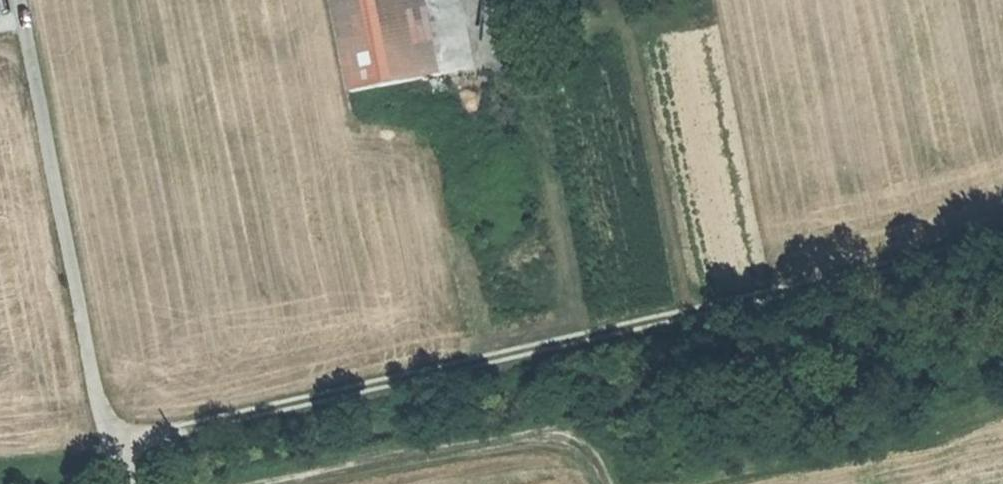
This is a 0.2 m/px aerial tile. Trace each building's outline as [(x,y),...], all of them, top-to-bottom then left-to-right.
[(362,91),(440,76),(425,0),(344,0),(362,91)]
